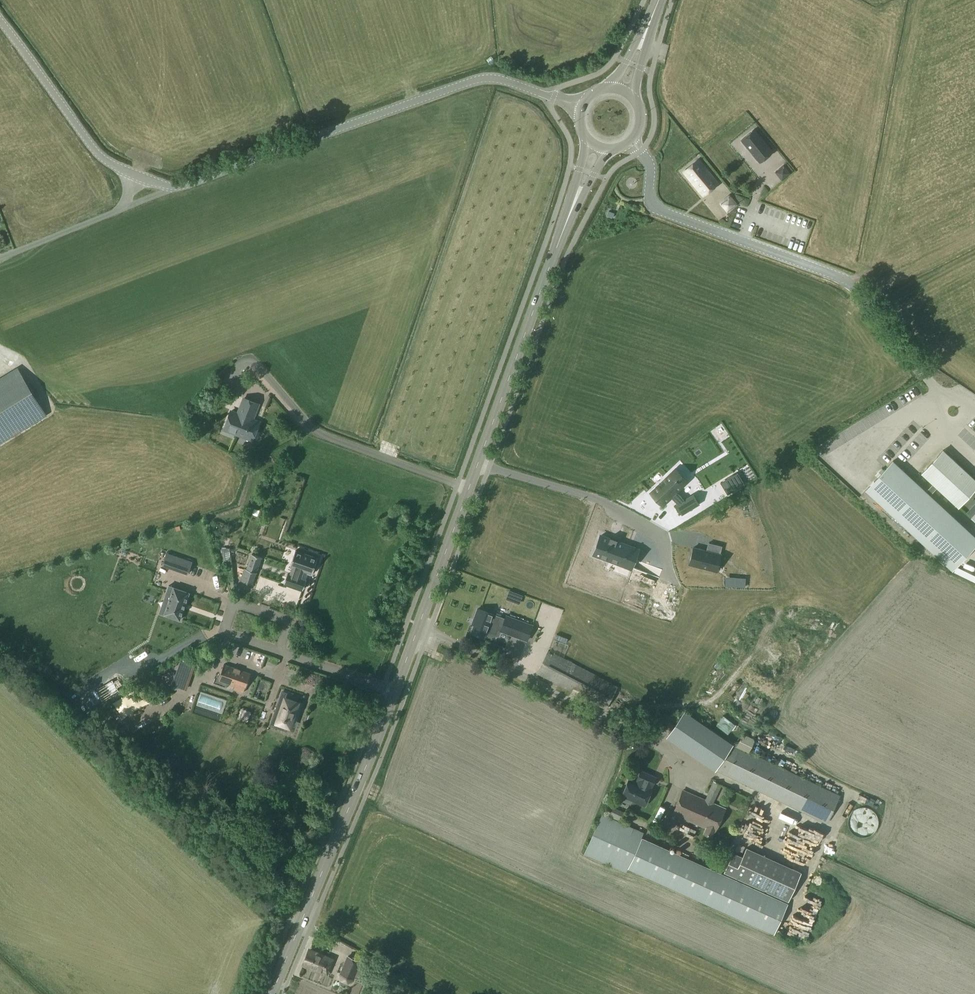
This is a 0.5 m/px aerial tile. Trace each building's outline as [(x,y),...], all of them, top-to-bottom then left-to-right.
[(760,163),(772,153),(753,130),(741,140),(760,163)] [(718,184),(698,160),(682,173),(702,197),(718,184)] [(724,190),(712,199),(723,214),(735,205),(724,190)] [(47,414),(19,370),(0,382),(0,443),(47,414)] [(217,387),(212,383),(205,391),(210,395),(217,387)] [(244,398),(238,414),(231,411),(224,429),(252,440),(259,422),(252,419),(258,404),(244,398)] [(886,454),(891,458),(900,449),(895,445),(886,454)] [(958,508),(974,489),(974,479),(943,450),(921,474),(958,508)] [(892,461),(864,491),(952,571),(974,546),(974,537),(892,461)] [(736,479),(723,487),(728,494),(744,484),(737,473),(733,475),(736,479)] [(667,474),(647,495),(659,507),(669,498),(676,506),(673,507),(680,517),(697,505),(690,496),(681,502),(673,493),(680,487),(667,474)] [(601,535),(594,554),(617,563),(619,558),(631,563),(636,550),(624,545),(624,544),(616,541),(616,540),(610,538),(601,535)] [(870,548),(873,541),(863,537),(860,544),(870,548)] [(721,555),(719,554),(721,546),(708,543),(706,551),(693,548),(689,564),(716,571),(721,555)] [(284,583),(303,589),(306,581),(300,579),(303,571),(312,574),(317,558),(295,551),(290,566),(293,567),(290,575),(287,574),(284,583)] [(162,565),(187,574),(191,562),(167,553),(162,565)] [(246,569),(256,573),(261,557),(252,554),(246,569)] [(575,572),(583,578),(587,573),(579,567),(575,572)] [(189,593),(169,586),(164,598),(169,600),(164,615),(179,620),(189,593)] [(612,595),(628,600),(629,596),(614,590),(612,595)] [(522,595),(509,591),(506,599),(518,604),(522,595)] [(475,621),(471,633),(483,637),(486,630),(495,633),(496,634),(498,628),(501,629),(500,631),(526,641),(532,626),(506,616),(504,620),(492,615),(492,614),(477,609),(473,620),(475,621)] [(599,612),(597,617),(611,623),(613,618),(599,612)] [(677,625),(709,637),(711,632),(679,620),(677,625)] [(663,633),(668,634),(670,624),(657,621),(656,626),(664,628),(663,633)] [(737,648),(742,636),(738,635),(735,641),(724,637),(722,642),(737,648)] [(617,687),(549,650),(537,672),(606,708),(617,687)] [(192,666),(180,662),(178,667),(190,671),(192,666)] [(136,664),(128,668),(134,679),(141,675),(136,664)] [(233,689),(243,692),(244,690),(245,690),(250,674),(223,664),(218,680),(234,686),(233,689)] [(174,679),(172,685),(184,689),(186,683),(174,679)] [(106,699),(111,696),(104,686),(99,689),(106,699)] [(278,707),(276,707),(270,725),(286,731),(287,726),(289,727),(292,718),(294,719),(297,712),(295,711),(298,702),(291,700),(293,696),(282,692),(278,703),(279,703),(278,707)] [(728,715),(741,704),(732,695),(720,706),(728,715)] [(825,823),(839,795),(733,744),(693,718),(683,712),(673,726),(671,722),(651,720),(647,724),(647,731),(650,735),(666,736),(666,737),(675,744),(674,744),(714,771),(825,823)] [(620,796),(644,807),(652,789),(650,788),(651,787),(652,787),(657,777),(640,770),(635,780),(637,780),(636,781),(628,778),(620,796)] [(705,800),(682,791),(672,815),(705,829),(703,834),(711,837),(713,833),(714,833),(724,809),(713,804),(722,785),(713,781),(707,794),(705,800)] [(610,806),(606,815),(617,819),(621,811),(610,806)] [(769,819),(767,807),(753,809),(755,821),(744,822),(745,830),(753,829),(753,832),(765,831),(763,820),(769,819)] [(864,832),(868,834),(875,815),(852,807),(849,816),(851,816),(848,823),(846,831),(862,837),(864,832)] [(637,872),(688,895),(773,934),(786,904),(662,848),(664,843),(652,837),(650,842),(641,838),(643,833),(602,814),(584,855),(635,877),(637,872)] [(806,849),(807,837),(798,831),(797,832),(793,829),(795,826),(787,822),(783,828),(801,839),(784,837),(781,835),(781,841),(787,842),(793,845),(791,849),(782,847),(780,857),(786,858),(793,862),(797,863),(804,853),(806,849)] [(724,872),(788,900),(801,872),(746,848),(742,857),(733,853),(724,872)] [(309,950),(303,964),(326,974),(330,966),(325,964),(327,958),(309,950)] [(352,980),(360,961),(348,956),(340,974),(352,980)] [(377,983),(379,977),(370,972),(367,978),(377,983)]
